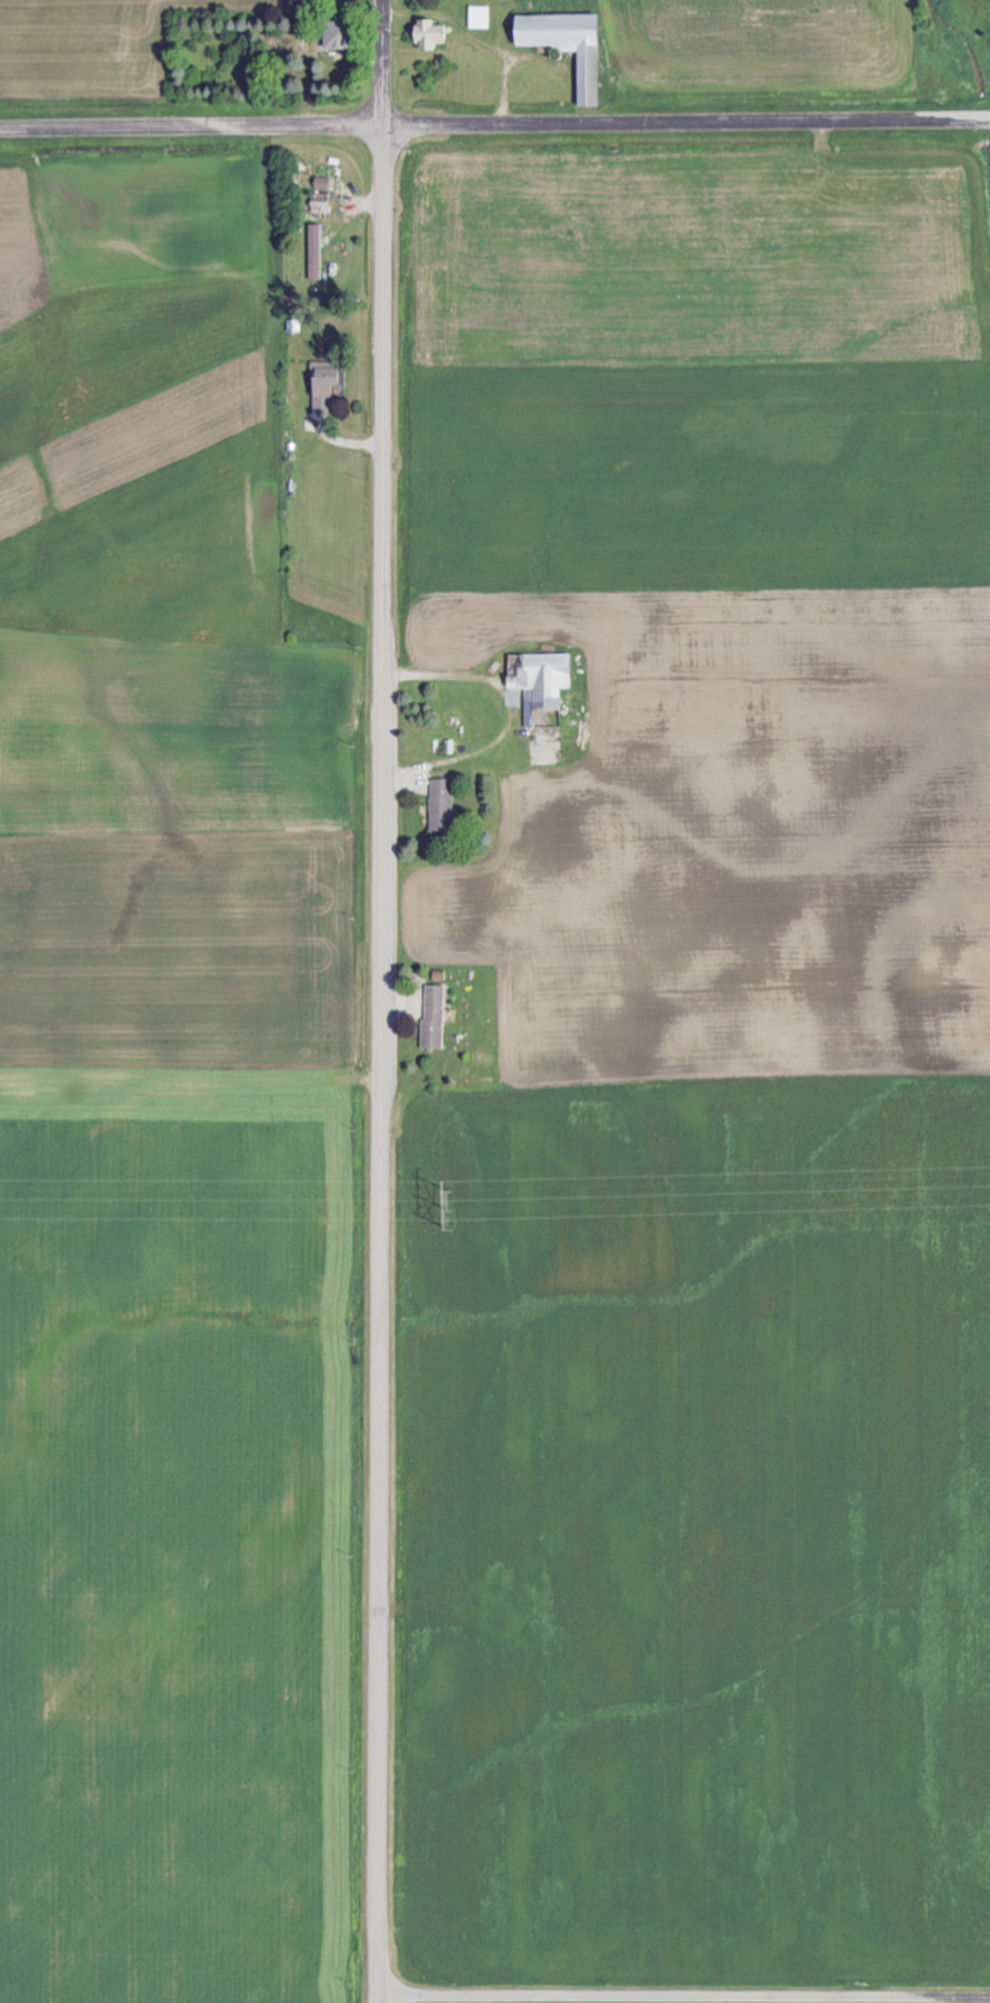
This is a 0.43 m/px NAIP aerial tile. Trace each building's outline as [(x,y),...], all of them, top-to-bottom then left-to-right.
[(487,6),(467,7),(467,29),(487,29),(487,6)] [(574,107),(596,107),(596,15),(510,15),(510,48),(574,48),(574,107)] [(430,20),(411,21),(411,43),(416,43),(416,51),(434,50),(434,43),(447,42),(446,26),(430,27),(430,20)] [(321,48),(341,48),(340,21),(320,21),(321,48)] [(327,178),(313,178),(313,189),(327,190),(327,178)] [(307,280),(318,280),(318,225),(307,225),(307,280)] [(311,415),(331,415),(330,386),(335,386),(335,362),(310,363),(311,415)] [(427,779),(428,833),(450,833),(449,779),(427,779)] [(441,986),(422,986),(420,1048),(440,1049),(441,986)]
